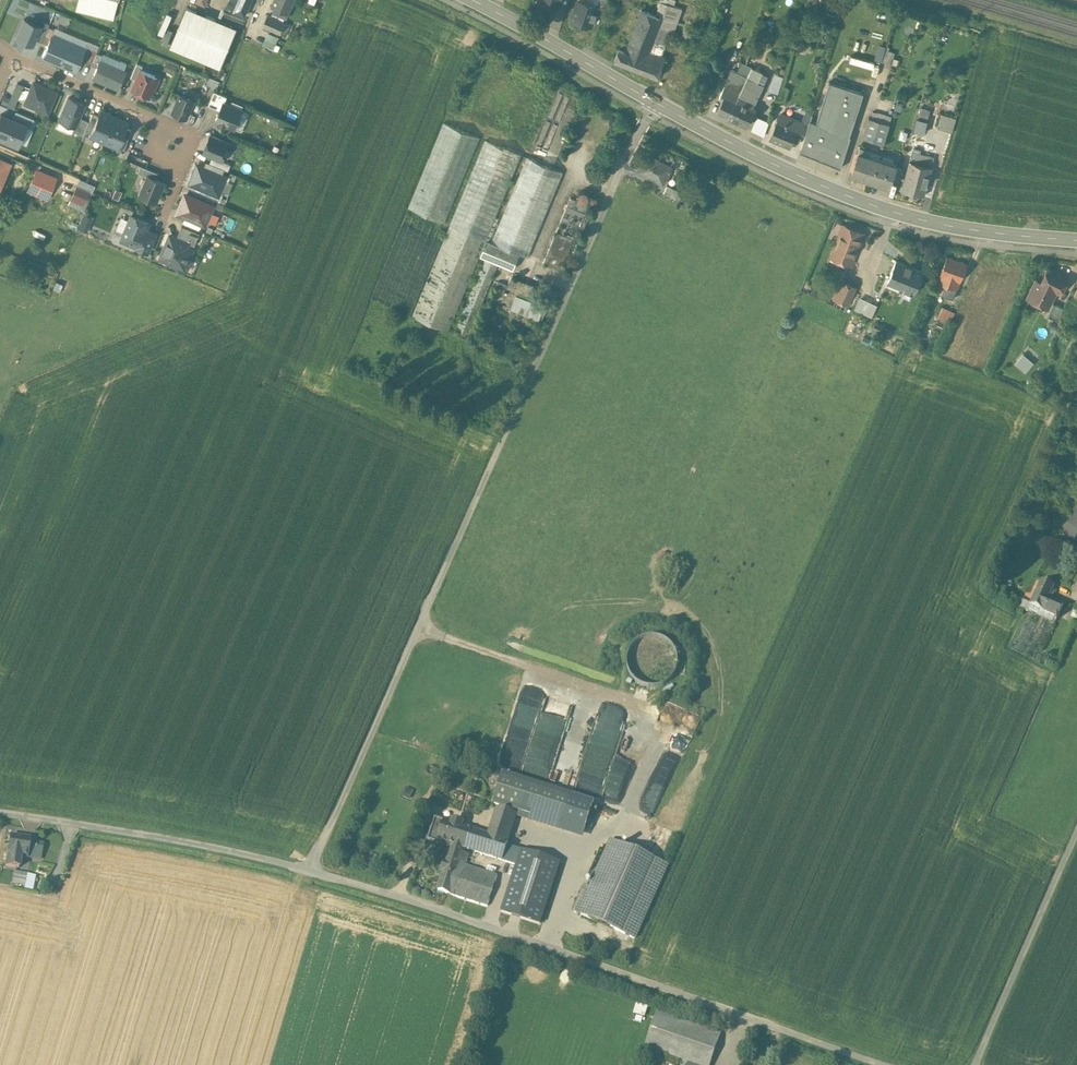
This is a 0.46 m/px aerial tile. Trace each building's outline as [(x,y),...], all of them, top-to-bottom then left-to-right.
[(251,0),(238,0),(234,11),(245,15),(251,0)] [(271,7),(288,14),(294,0),(274,0),(271,7)] [(597,6),(578,0),(572,19),(591,26),(593,20),(594,20),(597,13),(595,13),(597,7),(597,6)] [(597,6),(597,7),(595,13),(597,13),(604,15),(609,0),(599,0),(597,6)] [(656,15),(641,9),(638,17),(653,23),(655,16),(664,19),(650,52),(661,55),(674,22),(676,23),(677,23),(678,22),(682,9),(660,1),(656,15)] [(237,28),(193,10),(186,7),(170,46),(221,67),(237,28)] [(284,22),(267,15),(262,27),(279,34),(284,22)] [(653,23),(638,17),(625,51),(619,49),(615,60),(658,77),(665,57),(661,55),(650,52),(664,19),(655,16),(653,23)] [(41,26),(24,19),(16,38),(33,45),(41,26)] [(284,22),(279,34),(286,37),(291,25),(284,22)] [(86,48),(51,33),(40,58),(75,73),(86,48)] [(279,37),(268,33),(263,44),(274,49),(279,37)] [(874,59),(881,61),(884,50),(885,47),(878,44),(874,59)] [(894,53),(884,50),(881,61),(890,64),(894,53)] [(707,58),(704,65),(714,68),(717,61),(707,58)] [(126,71),(100,60),(92,77),(119,89),(126,71)] [(733,68),(726,83),(741,90),(747,77),(757,82),(761,73),(763,71),(742,62),(738,71),(733,68)] [(137,64),(131,78),(137,80),(141,70),(143,66),(137,64)] [(137,80),(133,90),(149,97),(152,90),(155,89),(156,86),(155,83),(158,77),(141,70),(137,80)] [(757,82),(747,77),(741,90),(729,117),(747,125),(755,109),(752,107),(767,76),(761,73),(757,82)] [(29,87),(17,82),(11,96),(23,101),(29,87)] [(56,91),(33,82),(24,102),(47,112),(56,91)] [(829,82),(816,123),(810,120),(806,131),(800,151),(841,168),(851,136),(850,136),(864,93),(829,82)] [(726,83),(719,97),(722,99),(717,111),(729,117),(741,90),(726,83)] [(781,86),(775,84),(773,93),(778,94),(781,86)] [(184,86),(181,94),(193,98),(196,90),(184,86)] [(227,96),(214,91),(208,105),(220,110),(224,102),(227,96)] [(180,94),(173,112),(187,118),(194,100),(180,94)] [(68,97),(59,119),(74,125),(75,126),(79,117),(84,103),(68,97)] [(224,102),(220,110),(216,120),(219,122),(219,123),(225,125),(225,124),(235,128),(242,110),(224,102)] [(90,133),(90,135),(104,141),(114,116),(100,110),(98,115),(90,133)] [(922,110),(919,110),(917,118),(925,120),(928,112),(922,110)] [(16,111),(13,118),(26,124),(26,125),(30,127),(33,118),(16,111)] [(892,117),(873,112),(871,118),(890,124),(892,117)] [(0,113),(0,114),(0,138),(17,145),(26,125),(26,124),(13,118),(0,113)] [(89,121),(84,131),(90,133),(98,115),(92,113),(89,121)] [(802,122),(781,113),(778,121),(770,138),(789,146),(796,130),(800,130),(803,122),(802,122)] [(806,113),(802,122),(803,122),(800,130),(806,131),(810,120),(811,115),(812,115),(806,113)] [(955,118),(940,114),(936,127),(951,132),(955,118)] [(128,122),(114,116),(104,141),(117,146),(118,147),(126,127),(128,122)] [(757,116),(752,130),(764,135),(768,122),(757,116)] [(89,121),(79,117),(75,126),(74,125),(72,130),(83,135),(84,131),(89,121)] [(868,117),(862,137),(884,144),(890,124),(871,118),(868,117)] [(481,137),(445,122),(409,208),(445,223),(481,137)] [(126,127),(118,147),(117,146),(116,150),(122,153),(132,130),(126,127)] [(230,143),(210,135),(203,152),(213,156),(222,160),(230,143)] [(486,140),(451,225),(487,240),(522,155),(486,140)] [(870,151),(860,148),(858,153),(868,157),(870,151)] [(912,152),(910,161),(932,167),(935,158),(920,154),(912,152)] [(868,157),(858,153),(852,173),(873,179),(879,160),(868,157)] [(659,161),(647,154),(638,171),(643,174),(642,175),(653,180),(653,179),(663,184),(672,167),(667,165),(666,167),(658,163),(659,161)] [(231,164),(222,160),(213,156),(210,162),(228,170),(231,164)] [(564,172),(528,157),(492,242),(520,254),(528,257),(564,172)] [(0,160),(0,174),(4,175),(9,163),(0,160)] [(897,166),(879,160),(873,179),(872,180),(890,186),(892,179),(896,167),(897,166)] [(932,167),(910,161),(902,190),(925,196),(932,167)] [(226,176),(198,164),(190,182),(195,185),(219,194),(226,177),(226,176)] [(159,173),(141,165),(138,172),(148,176),(148,175),(156,179),(159,173)] [(902,169),(896,167),(892,179),(899,181),(902,169)] [(54,177),(38,170),(29,190),(45,197),(54,177)] [(148,176),(140,195),(156,201),(164,182),(156,179),(148,175),(148,176)] [(79,207),(87,188),(74,182),(66,202),(79,207)] [(683,194),(668,186),(664,192),(680,201),(683,194)] [(589,198),(589,196),(589,193),(587,192),(586,191),(583,190),(581,191),(580,192),(578,194),(578,196),(579,198),(580,200),(582,201),(584,201),(585,201),(586,201),(587,200),(587,199),(588,199),(588,198),(589,198)] [(214,204),(185,192),(176,214),(204,226),(214,204)] [(572,198),(545,264),(562,271),(589,205),(572,198)] [(589,205),(562,271),(567,273),(594,207),(589,205)] [(87,231),(92,215),(82,212),(77,228),(87,231)] [(132,215),(122,239),(138,246),(139,246),(146,229),(149,222),(132,215)] [(864,233),(843,224),(830,256),(851,265),(864,233)] [(200,233),(182,225),(177,237),(189,242),(189,243),(194,245),(200,233)] [(487,240),(451,225),(413,316),(449,331),(481,255),(487,240)] [(146,229),(139,246),(138,246),(138,247),(148,251),(155,233),(146,229)] [(177,237),(170,234),(160,258),(185,268),(185,267),(188,266),(191,260),(189,257),(190,256),(184,254),(189,243),(189,242),(177,237)] [(492,242),(487,240),(481,255),(487,257),(500,263),(514,269),(520,254),(492,242)] [(487,257),(455,334),(468,339),(500,263),(487,257)] [(967,263),(948,257),(939,283),(958,290),(967,263)] [(924,272),(897,260),(888,281),(915,293),(924,272)] [(1043,283),(1038,281),(1035,286),(1029,299),(1040,304),(1042,299),(1052,304),(1058,292),(1062,294),(1070,277),(1051,268),(1043,284),(1042,283),(1043,283)] [(535,285),(512,276),(503,298),(513,302),(511,308),(542,320),(548,306),(529,298),(535,285)] [(842,281),(834,299),(847,305),(856,287),(842,281)] [(1065,315),(1076,319),(1076,318),(1076,289),(1065,315)] [(852,308),(871,316),(876,303),(858,295),(852,308)] [(1066,309),(1056,304),(1050,317),(1062,323),(1066,309)] [(955,312),(942,307),(937,317),(950,323),(955,312)] [(950,323),(937,317),(933,327),(946,333),(950,323)] [(883,325),(875,322),(872,329),(880,333),(883,325)] [(1022,351),(1013,362),(1026,372),(1034,362),(1022,351)] [(1061,527),(1072,532),(1073,533),(1076,535),(1076,491),(1068,510),(1061,527)] [(1063,507),(1055,525),(1057,526),(1061,527),(1068,510),(1063,507)] [(1061,527),(1057,526),(1055,529),(1056,532),(1067,537),(1070,535),(1072,532),(1061,527)] [(1055,586),(1043,581),(1031,606),(1058,618),(1064,605),(1050,598),(1055,586)] [(1058,618),(1031,606),(1029,611),(1056,623),(1058,618)] [(1056,623),(1029,611),(1012,649),(1039,661),(1056,623)] [(645,681),(674,675),(665,635),(642,640),(646,661),(641,662),(645,681)] [(532,736),(532,729),(563,728),(563,719),(544,710),(542,711),(538,719),(538,722),(535,728),(510,729),(507,736),(507,741),(503,750),(508,752),(508,756),(523,755),(532,736)] [(663,751),(652,794),(665,798),(676,754),(663,751)] [(571,797),(503,775),(494,804),(561,826),(571,797)] [(611,824),(613,818),(611,811),(608,806),(602,802),(596,801),(589,802),(584,806),(580,812),(579,818),(580,824),(584,830),(590,833),(596,835),(602,833),(608,830),(611,824)] [(516,814),(497,808),(488,835),(507,841),(516,814)] [(472,830),(435,818),(428,840),(438,844),(439,841),(453,845),(460,847),(463,840),(468,842),(472,830)] [(488,835),(472,830),(468,842),(463,840),(460,847),(463,848),(502,861),(507,846),(508,842),(507,841),(488,835)] [(30,840),(11,837),(7,867),(19,868),(21,858),(41,860),(44,844),(30,842),(30,840)] [(547,848),(522,840),(519,850),(507,846),(502,861),(515,864),(503,899),(528,907),(547,848)] [(611,841),(589,889),(585,887),(574,911),(635,938),(667,866),(611,841)] [(498,876),(458,864),(463,848),(460,847),(453,845),(438,891),(488,907),(498,876)] [(27,874),(15,872),(13,885),(25,887),(27,874)] [(40,876),(27,874),(25,887),(25,890),(37,892),(39,880),(40,876)] [(633,1013),(645,1016),(647,1006),(635,1003),(633,1013)] [(656,1013),(645,1047),(698,1064),(710,1064),(721,1036),(656,1013)]
